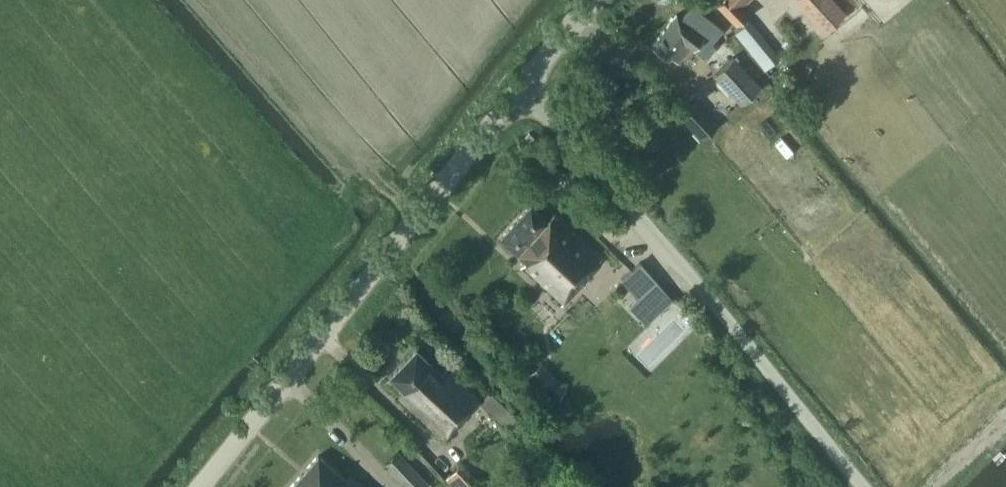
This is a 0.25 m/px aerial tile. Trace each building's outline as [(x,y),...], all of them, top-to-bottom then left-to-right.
[(718,30),(709,23),(711,21),(684,0),(679,0),(669,13),(671,15),(649,44),(668,58),(670,56),(675,60),(688,43),(700,53),(718,30)] [(713,3),(733,23),(746,11),(739,4),(743,0),(716,0),(713,3)] [(832,0),(800,0),(826,26),(841,10),(832,0)] [(735,29),(765,69),(775,62),(774,60),(778,57),(749,18),(735,29)] [(713,75),(741,103),(761,84),(733,55),(713,75)] [(679,116),(702,139),(719,122),(696,99),(679,116)] [(522,261),(518,266),(559,305),(589,273),(586,271),(598,258),(552,216),(546,222),(527,205),(497,238),(522,261)] [(642,293),(659,310),(670,299),(639,262),(623,279),(638,297),(642,293)] [(628,301),(624,305),(646,325),(649,321),(628,301)] [(466,411),(478,398),(446,367),(441,372),(415,347),(388,375),(402,389),(397,393),(442,438),(467,412),(466,411)] [(504,404),(490,391),(481,401),(494,414),(504,404)] [(407,486),(422,486),(428,481),(398,451),(384,465),(407,486)] [(349,474),(345,479),(315,454),(287,486),(364,486),(349,474)] [(452,486),(480,486),(481,486),(458,463),(443,479),(452,486)]
